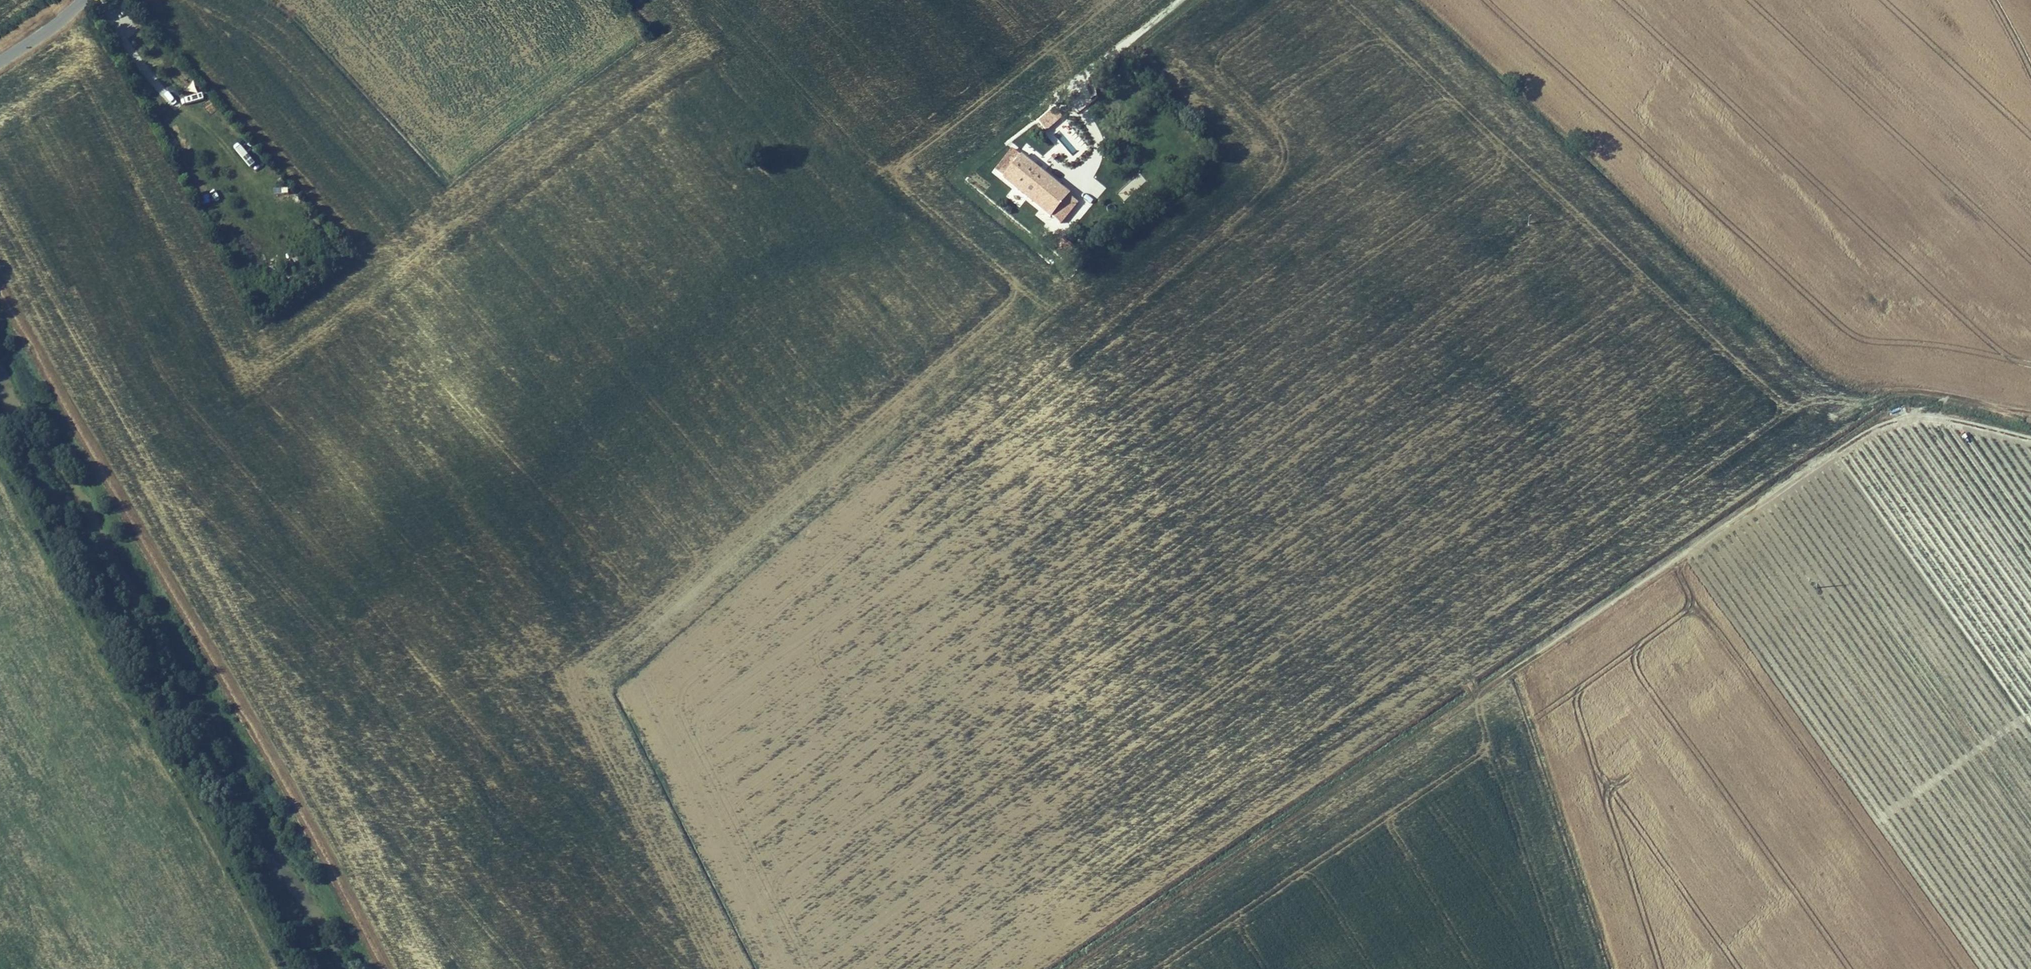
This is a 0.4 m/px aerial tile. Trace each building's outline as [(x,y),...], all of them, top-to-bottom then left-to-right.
[(1070,157),(1077,151),(1064,133),(1057,138),(1070,157)] [(1025,152),(1007,171),(1038,201),(1056,182),(1025,152)] [(1140,173),(1117,193),(1124,201),(1147,181),(1140,173)] [(1056,182),(1038,201),(1063,225),(1081,206),(1056,182)] [(1015,187),(1007,196),(1019,206),(1027,197),(1015,187)]
